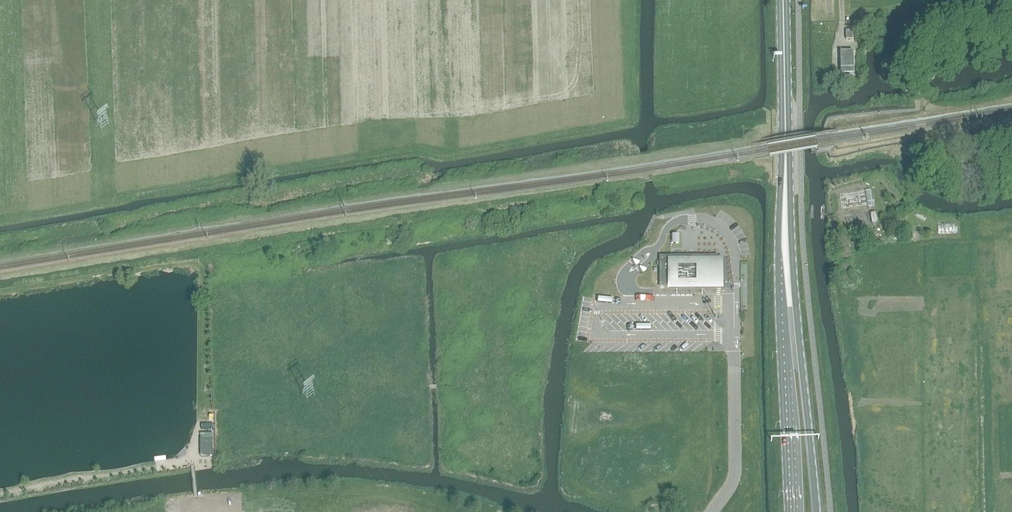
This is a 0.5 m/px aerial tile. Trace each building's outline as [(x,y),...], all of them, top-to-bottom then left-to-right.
[(841,74),(854,74),(853,51),(841,51),(841,74)] [(986,141),(964,145),(966,155),(974,153),(988,151),(987,146),(986,141)] [(676,286),(694,285),(694,287),(701,287),(701,285),(717,285),(717,255),(659,256),(659,285),(670,285),(670,286),(671,286),(671,288),(676,287),(676,286)] [(211,461),(211,435),(198,435),(198,460),(211,461)]
